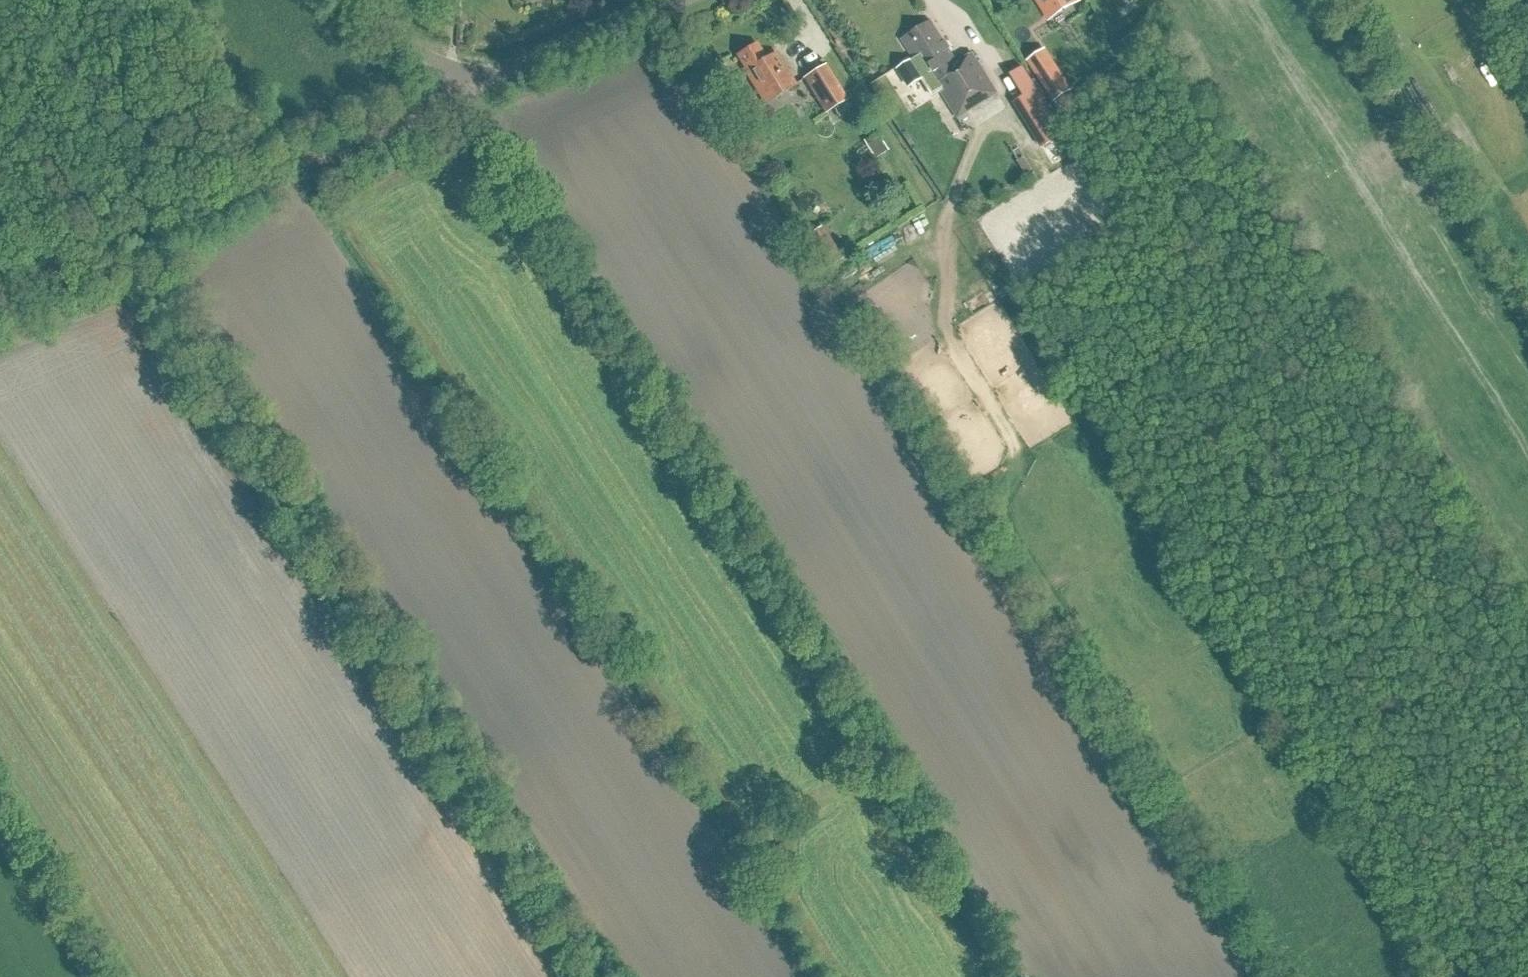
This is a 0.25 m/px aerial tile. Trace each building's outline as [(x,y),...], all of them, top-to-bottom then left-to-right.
[(1049,16),(1075,0),(1040,0),(1049,16)] [(913,59),(898,69),(910,88),(922,80),(932,97),(940,92),(957,118),(997,93),(971,53),(956,63),(946,46),(930,21),(925,25),(925,24),(901,40),(913,59)] [(776,97),(794,86),(775,54),(764,60),(755,45),(737,55),(745,68),(743,69),(761,99),(773,92),(776,97)] [(1045,48),(1027,60),(1053,103),(1057,101),(1073,90),(1051,57),(1045,48)] [(825,113),(845,101),(824,66),(804,78),(825,113)] [(1021,68),(1008,77),(1022,98),(1013,103),(1041,147),(1062,134),(1021,68)] [(1073,134),(1056,139),(1060,157),(1078,152),(1073,134)]
